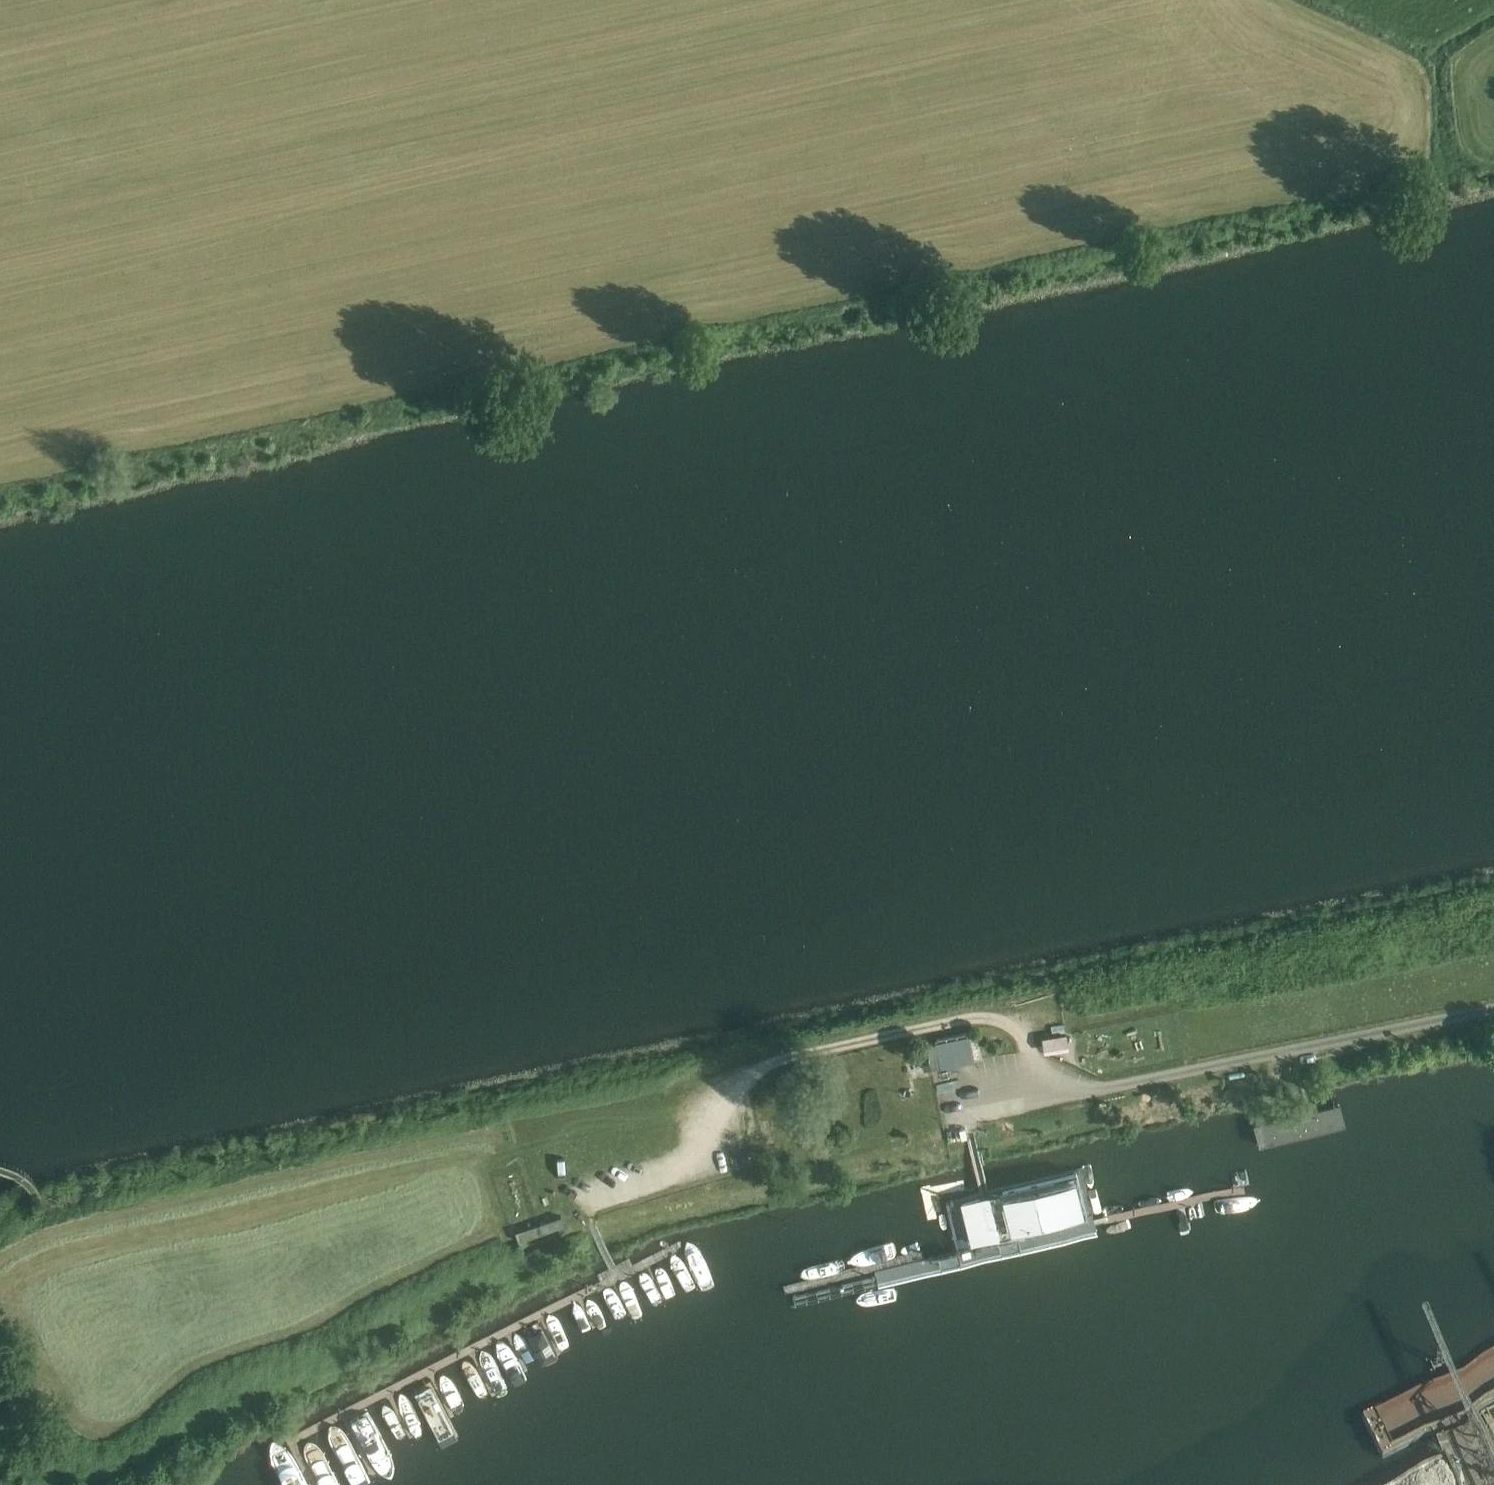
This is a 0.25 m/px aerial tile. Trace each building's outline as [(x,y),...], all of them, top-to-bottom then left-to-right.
[(1247,1121),(1254,1152),(1351,1130),(1344,1099),(1247,1121)] [(983,1191),(926,1205),(938,1257),(1095,1219),(1083,1167),(983,1191)]
